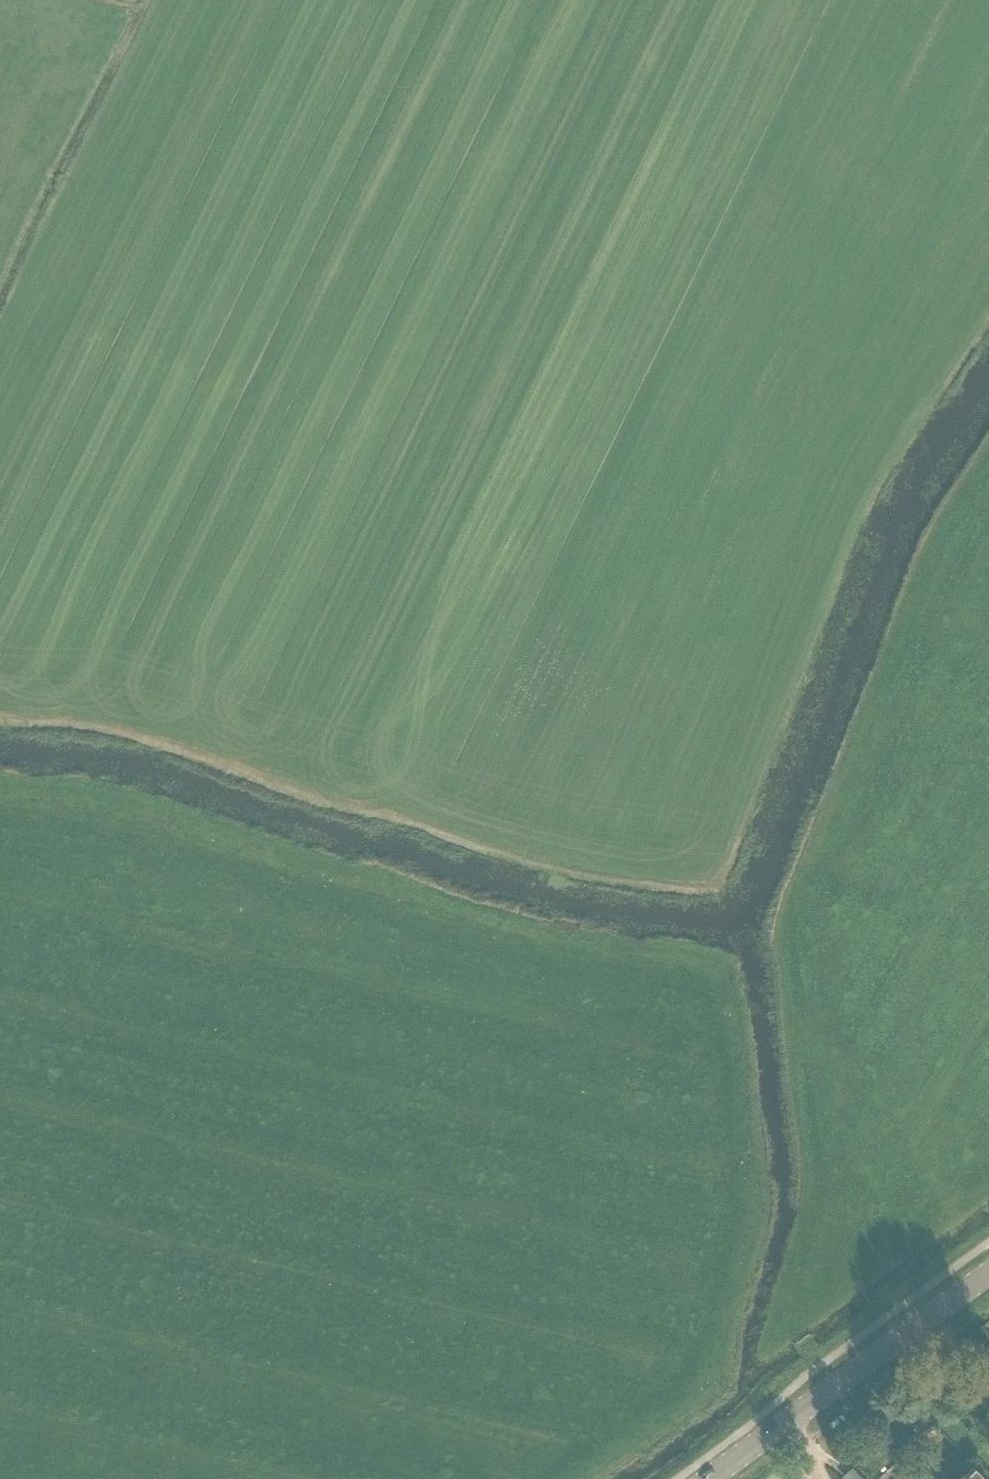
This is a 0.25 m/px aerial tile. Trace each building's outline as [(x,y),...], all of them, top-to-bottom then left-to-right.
[(852,1469),(842,1478),(862,1478),(852,1469)]
